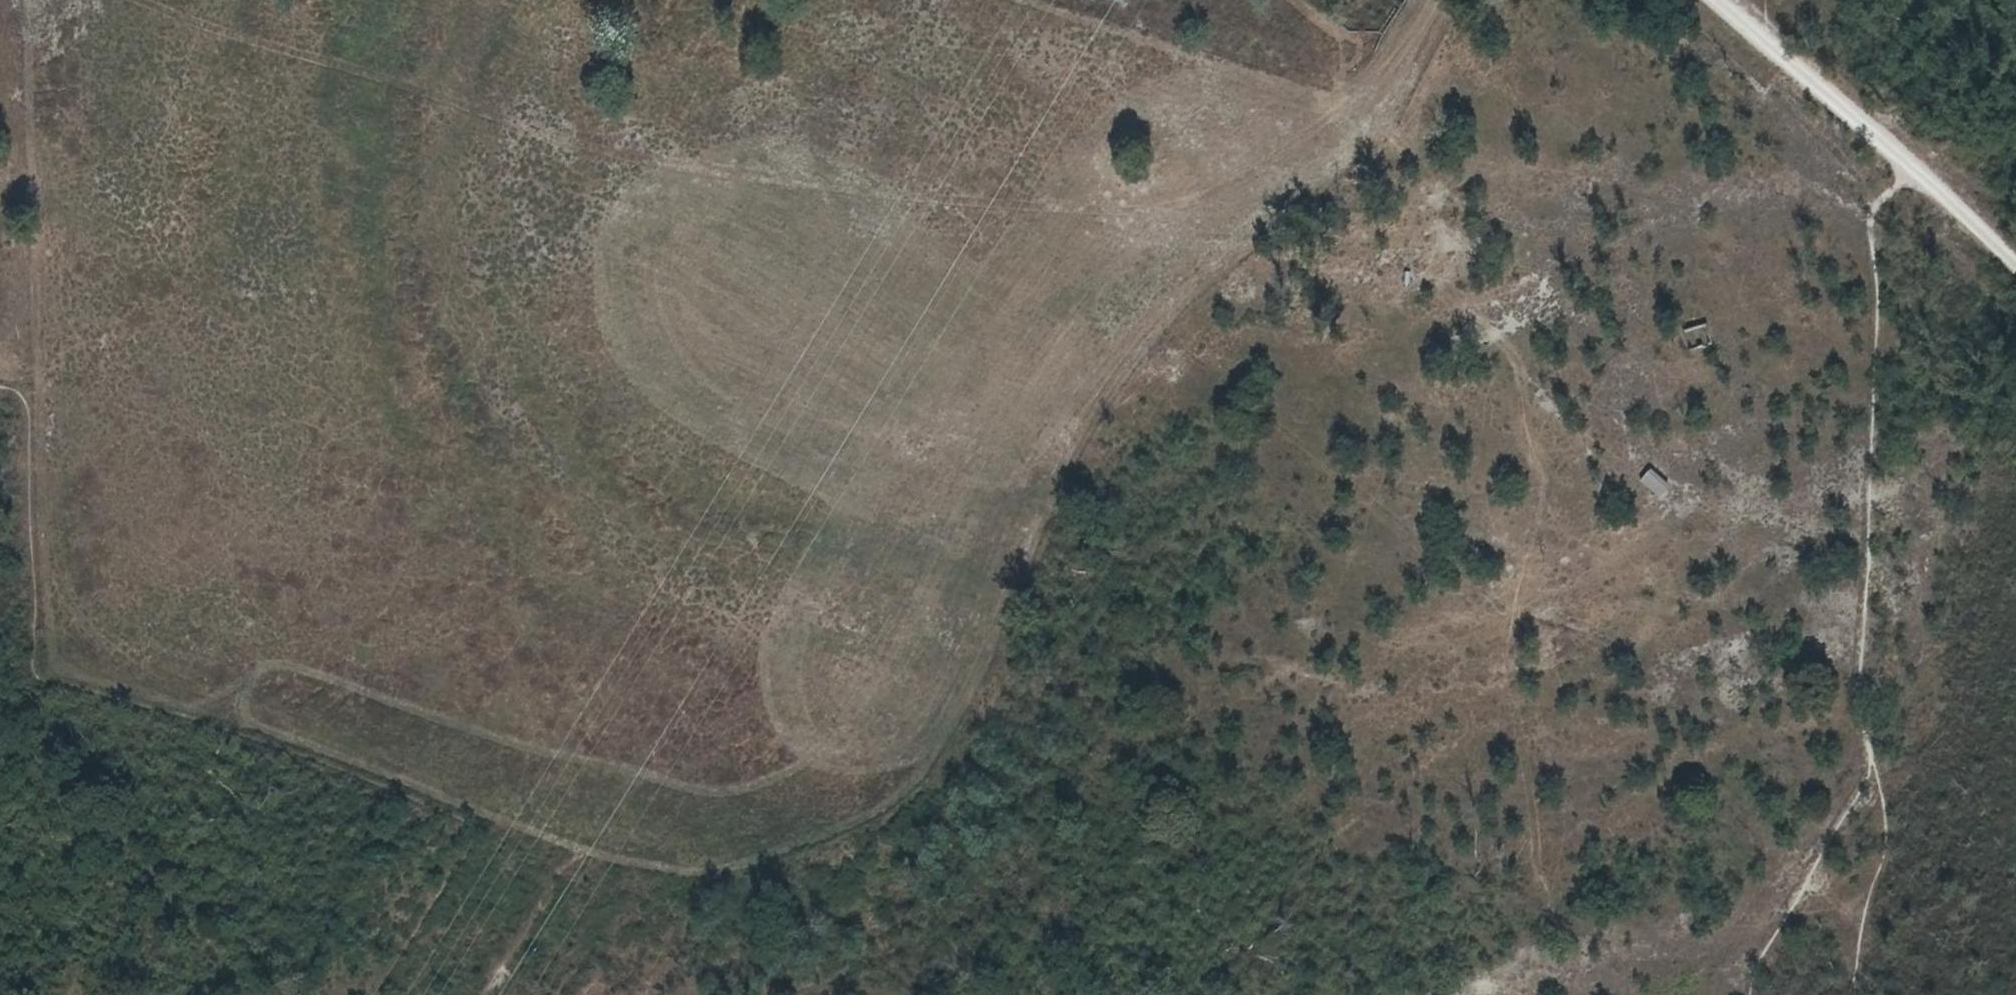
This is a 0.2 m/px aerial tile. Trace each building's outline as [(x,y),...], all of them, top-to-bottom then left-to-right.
[(1681,330),(1684,349),(1707,345),(1705,326),(1681,330)]
